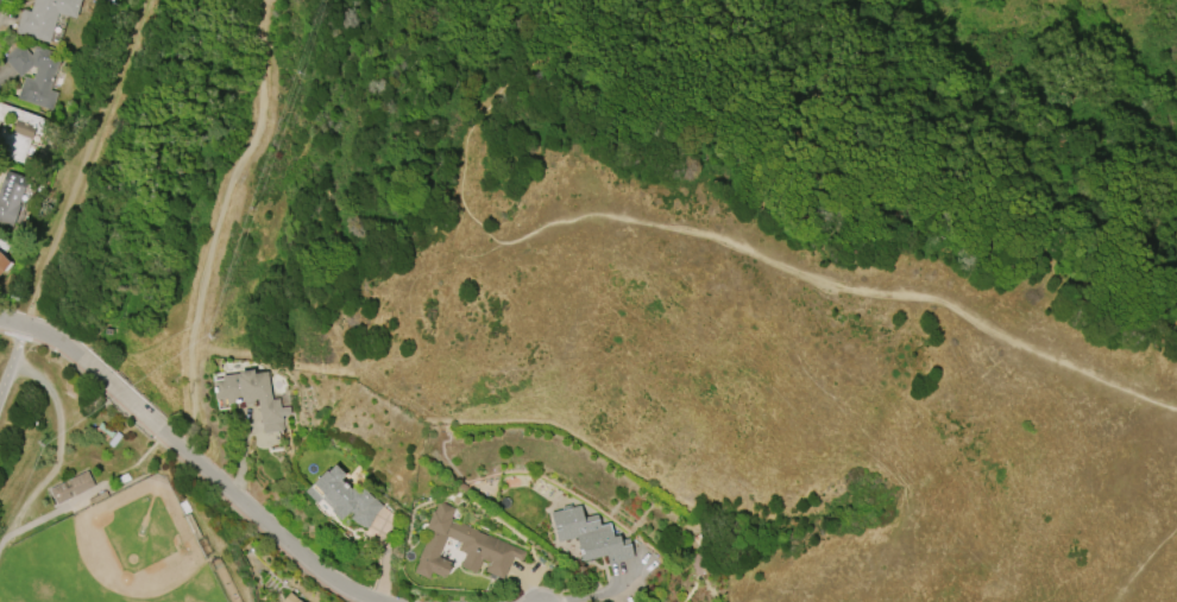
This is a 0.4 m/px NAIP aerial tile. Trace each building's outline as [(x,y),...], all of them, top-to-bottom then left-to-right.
[(30,11),(33,0),(80,0),(75,18),(57,13),(49,42),(14,32),(21,8),(30,11)] [(31,66),(19,77),(2,58),(20,43),(31,56),(34,45),(59,55),(48,89),(57,93),(51,110),(15,99),(24,76),(32,80),(36,68),(31,66)] [(2,121),(0,120),(0,103),(50,121),(46,131),(34,127),(23,163),(0,154),(0,128),(2,121)] [(8,226),(0,222),(0,185),(5,171),(27,178),(18,204),(20,204),(13,223),(10,222),(8,226)] [(10,262),(0,273),(0,254),(10,262)] [(266,372),(271,400),(278,399),(279,407),(289,406),(290,414),(282,416),(283,430),(263,433),(260,422),(259,422),(257,404),(244,405),(243,400),(226,403),(226,398),(214,399),(212,380),(221,379),(221,375),(238,373),(238,372),(252,369),(253,374),(266,372)] [(306,493),(327,471),(328,473),(335,467),(344,475),(339,480),(351,492),(354,488),(359,493),(364,488),(382,507),(374,514),(367,528),(351,519),(353,514),(352,512),(351,513),(350,512),(340,520),(331,511),(333,509),(321,498),(315,502),(306,493)] [(57,505),(49,489),(63,483),(65,488),(70,486),(68,481),(87,471),(94,487),(75,495),(73,490),(68,492),(71,499),(57,505)] [(449,518),(524,552),(521,560),(512,556),(502,578),(484,570),(487,563),(482,559),(476,571),(460,564),(465,552),(458,549),(460,543),(447,537),(438,556),(449,562),(449,563),(452,564),(447,576),(443,575),(442,577),(430,571),(428,578),(413,571),(430,531),(424,527),(432,511),(434,511),(439,501),(454,508),(449,518)] [(634,557),(608,563),(606,555),(581,560),(577,537),(558,541),(550,512),(581,505),(584,517),(597,514),(599,525),(610,522),(613,537),(619,534),(621,540),(629,538),(634,557)] [(289,591),(300,601),(282,601),(281,601),(289,591)]
